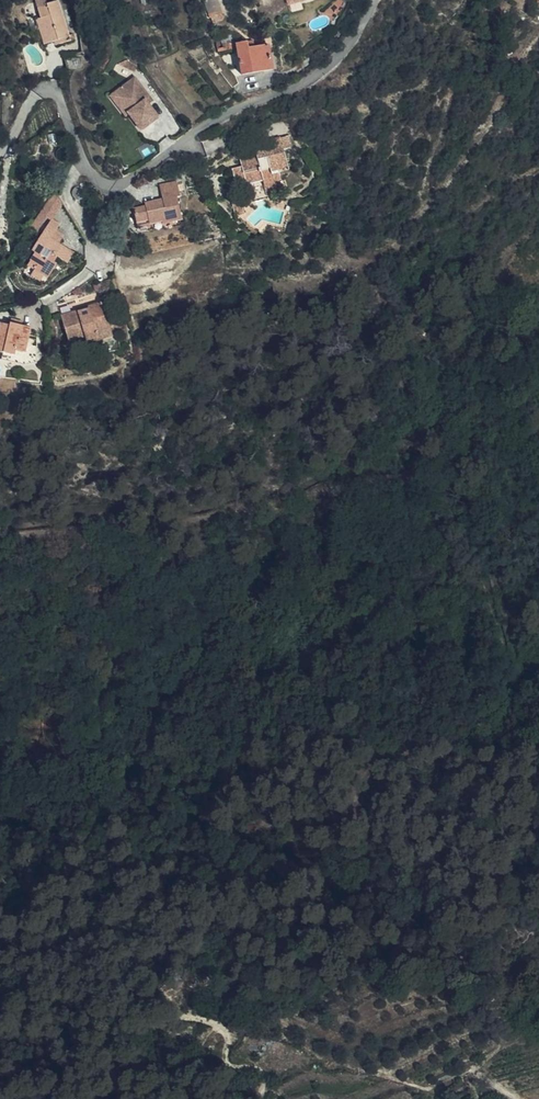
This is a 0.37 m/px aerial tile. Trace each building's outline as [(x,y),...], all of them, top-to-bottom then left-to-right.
[(210,19),(223,15),(218,0),(204,0),(210,19)] [(68,33),(59,1),(48,4),(49,7),(39,10),(42,20),(38,20),(45,46),(59,42),(60,45),(74,40),(72,32),(68,33)] [(234,50),(233,42),(225,43),(226,48),(218,50),(218,52),(234,50)] [(272,70),(268,46),(254,48),(253,42),(237,46),(242,76),(272,70)] [(222,74),(203,49),(193,56),(212,82),(222,74)] [(135,80),(116,94),(130,113),(127,115),(128,117),(140,133),(158,120),(148,107),(145,103),(149,99),(135,80)] [(227,92),(221,83),(215,88),(221,97),(227,92)] [(116,94),(110,99),(125,119),(128,117),(127,115),(130,113),(116,94)] [(281,138),(266,142),(268,148),(258,151),(258,154),(242,158),(244,167),(234,170),(237,182),(246,179),(248,186),(266,180),(263,171),(272,169),(273,173),(281,170),(289,168),(281,138)] [(268,148),(266,142),(256,145),(258,151),(268,148)] [(285,188),(281,170),(273,173),(272,169),(263,171),(266,180),(269,193),(285,188)] [(164,207),(180,206),(182,205),(180,192),(162,193),(164,207)] [(53,219),(63,200),(51,194),(33,227),(39,230),(47,216),(53,219)] [(246,215),(242,201),(234,203),(238,218),(246,215)] [(182,229),(180,206),(164,207),(146,210),(146,212),(134,214),(135,227),(148,225),(148,230),(162,229),(162,232),(182,229)] [(39,253),(34,263),(40,266),(36,272),(47,278),(50,280),(59,266),(56,264),(60,258),(70,264),(76,254),(62,245),(66,238),(57,233),(62,226),(52,221),(35,251),(39,253)] [(40,266),(34,263),(30,268),(36,272),(40,266)] [(47,278),(36,272),(33,278),(43,285),(47,278)] [(105,303),(90,307),(92,312),(80,314),(79,313),(64,317),(72,345),(87,341),(88,345),(114,338),(105,303)] [(92,312),(90,307),(90,306),(78,309),(79,313),(80,314),(92,312)] [(34,330),(13,326),(12,328),(2,326),(0,334),(0,354),(17,358),(18,354),(28,356),(34,330)] [(203,544),(202,542),(200,541),(198,540),(195,541),(193,542),(191,544),(191,546),(191,548),(192,550),(195,553),(198,553),(200,551),(203,550),(203,547),(203,544)]
